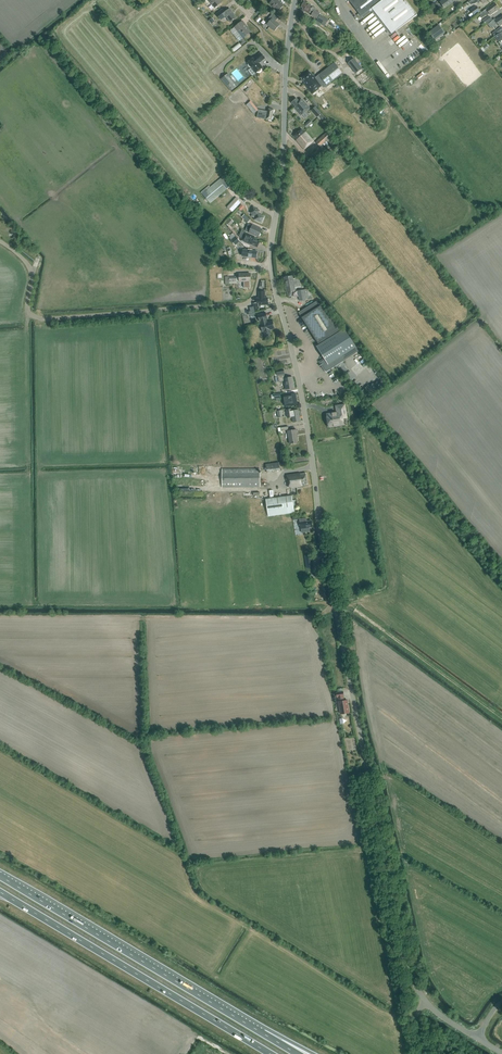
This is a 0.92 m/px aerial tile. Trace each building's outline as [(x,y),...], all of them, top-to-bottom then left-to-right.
[(215,8),(222,3),(219,0),(208,0),(215,8)] [(278,12),(284,6),(278,0),(273,0),(269,4),(278,12)] [(361,16),(368,11),(370,12),(372,10),(391,35),(416,15),(404,0),(348,0),(361,16)] [(303,3),(301,7),(303,8),(302,10),(306,12),(309,14),(310,13),(310,12),(313,13),(311,15),(317,19),(320,13),(314,10),(315,8),(313,7),(305,2),(305,3),(303,3)] [(486,9),(478,14),(481,18),(486,15),(486,16),(489,14),(490,15),(497,10),(496,9),(498,8),(495,4),(490,7),(489,7),(486,9)] [(480,11),(476,6),(470,10),(474,15),(480,11)] [(225,15),(230,22),(236,17),(234,14),(229,8),(225,12),(222,9),(216,14),(220,19),(225,15)] [(267,25),(275,32),(280,26),(275,22),(278,19),(273,14),(268,19),(270,21),(267,25)] [(316,21),(314,23),(319,26),(320,23),(325,26),(328,20),(320,16),(317,21),(316,21)] [(490,22),(487,24),(491,29),(497,24),(499,26),(501,24),(501,16),(499,19),(498,18),(495,20),(494,19),(491,21),(492,21),(490,22)] [(235,28),(243,38),(250,33),(247,29),(244,26),(246,25),(243,21),(235,28)] [(434,40),(444,33),(438,25),(429,32),(434,40)] [(394,41),(399,47),(406,42),(404,39),(408,36),(405,33),(399,38),(396,35),(393,38),(395,41),(394,41)] [(242,46),(239,43),(230,50),(233,53),(242,46)] [(391,43),(384,50),(386,52),(393,46),(391,43)] [(255,57),(248,63),(248,64),(248,65),(250,67),(251,67),(252,67),(248,70),(252,75),(256,72),(256,73),(257,72),(258,72),(259,72),(261,71),(261,69),(262,68),(259,64),(260,62),(261,61),(265,58),(261,53),(255,57)] [(354,58),(347,63),(356,74),(362,69),(354,58)] [(304,84),(312,95),(319,89),(324,84),(326,86),(342,73),(334,63),(318,75),(319,76),(316,79),(314,76),(313,76),(309,72),(301,78),(304,83),(304,84)] [(228,74),(221,79),(231,91),(238,86),(228,74)] [(302,115),(310,108),(301,99),(299,101),(296,98),(291,102),(291,103),(295,107),(294,107),(302,115)] [(258,110),(251,102),(249,104),(248,103),(246,105),(253,114),(258,110)] [(315,106),(311,110),(317,117),(319,116),(322,119),(325,117),(321,114),(321,113),(315,106)] [(264,111),(264,113),(258,111),(257,118),(266,119),(272,121),(274,109),(268,108),(268,111),(264,111)] [(296,140),(304,150),(314,141),(305,132),(304,133),(301,129),(293,136),(297,140),(296,140)] [(327,132),(316,142),(322,149),(325,146),(326,146),(334,139),(331,137),(327,132)] [(229,172),(202,194),(210,203),(237,181),(229,172)] [(236,197),(227,207),(232,212),(241,202),(236,197)] [(258,222),(262,223),(265,216),(258,213),(260,210),(253,207),(251,213),(252,214),(251,217),(255,218),(254,220),(255,220),(255,221),(257,222),(258,222)] [(250,220),(244,214),(241,217),(248,223),(250,220)] [(247,226),(245,231),(259,237),(262,229),(253,225),(252,228),(247,226)] [(240,242),(233,233),(229,237),(231,241),(235,246),(240,242)] [(252,236),(245,233),(242,239),(249,242),(249,243),(253,245),(257,247),(259,242),(255,240),(251,238),(252,236)] [(242,256),(248,257),(256,258),(257,251),(243,249),(242,256)] [(239,277),(237,277),(237,281),(239,281),(244,281),(244,288),(250,288),(250,281),(250,274),(239,274),(239,277)] [(285,281),(287,292),(295,291),(295,288),(296,287),(296,288),(301,287),(299,278),(293,279),(292,276),(284,278),(285,281)] [(304,290),(298,291),(300,301),(306,299),(305,298),(308,298),(309,299),(312,299),(310,291),(309,291),(309,290),(307,290),(307,289),(304,290)] [(257,302),(260,302),(261,305),(269,304),(268,297),(265,297),(265,291),(258,291),(259,298),(257,298),(257,302)] [(307,326),(318,343),(319,345),(317,346),(324,357),(325,359),(320,362),(322,364),(320,366),(322,365),(326,372),(343,362),(359,352),(359,351),(356,347),(344,329),(343,330),(317,301),(299,313),(307,326)] [(250,316),(255,315),(255,311),(259,310),(257,303),(253,304),(254,308),(250,309),(250,311),(249,311),(250,316)] [(260,321),(261,321),(262,324),(261,324),(263,332),(264,331),(265,336),(272,334),(270,330),(275,328),(273,320),(273,321),(267,322),(267,319),(268,319),(266,313),(258,315),(260,321)] [(278,376),(279,382),(284,381),(286,390),(294,388),(292,377),(285,378),(284,375),(285,375),(284,370),(277,371),(275,372),(274,373),(275,375),(276,376),(278,375),(278,376)] [(358,388),(362,384),(358,380),(354,384),(358,388)] [(371,396),(384,386),(378,380),(374,384),(373,383),(369,386),(368,385),(362,391),(368,398),(370,395),(371,396)] [(295,393),(284,395),(286,406),(297,404),(295,393)] [(327,415),(329,427),(343,424),(342,418),(346,418),(344,405),(336,406),(337,413),(327,415)] [(292,411),(292,409),(286,410),(287,417),(292,416),(293,423),(301,421),(298,409),(292,411)] [(281,427),(278,428),(279,436),(283,435),(282,430),(289,429),(288,426),(281,427)] [(298,442),(297,437),(297,434),(297,429),(288,430),(290,443),(298,442)] [(280,470),(279,462),(265,464),(267,473),(280,470)] [(260,487),(260,469),(222,469),(222,487),(260,487)] [(286,475),(288,489),(302,487),(301,485),(307,484),(305,474),(300,474),(296,474),(286,475)] [(294,512),(291,495),(266,499),(268,516),(294,512)] [(311,521),(307,522),(306,518),(300,519),(302,533),(310,532),(309,528),(312,527),(311,521)] [(341,714),(349,713),(348,708),(347,701),(344,701),(343,697),(344,696),(343,692),(336,693),(337,698),(338,697),(338,702),(339,707),(341,714)]
